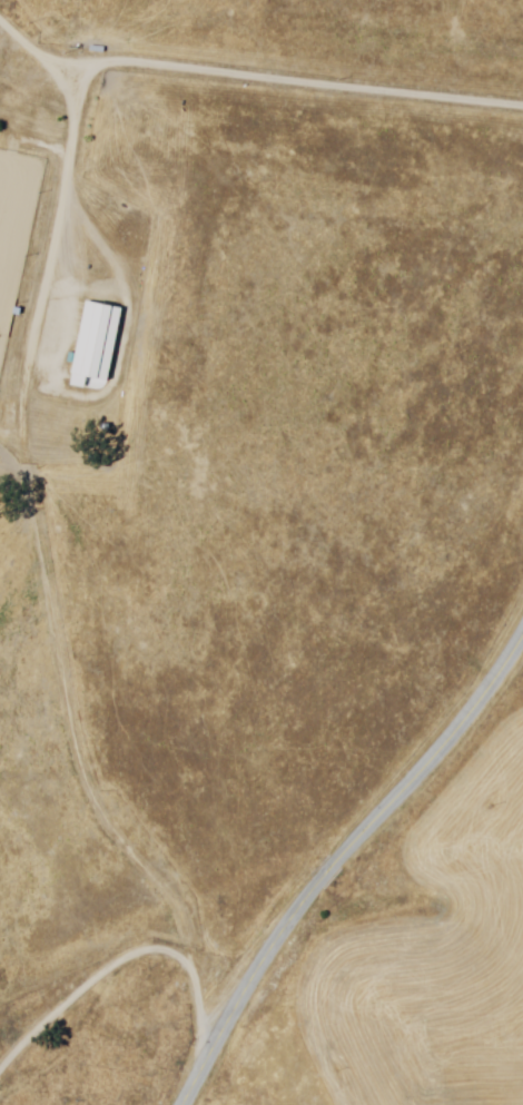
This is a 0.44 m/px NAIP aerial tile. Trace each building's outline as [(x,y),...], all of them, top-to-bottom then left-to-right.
[(71,382),(88,297),(124,305),(109,378),(88,374),(87,385),(71,382)]
